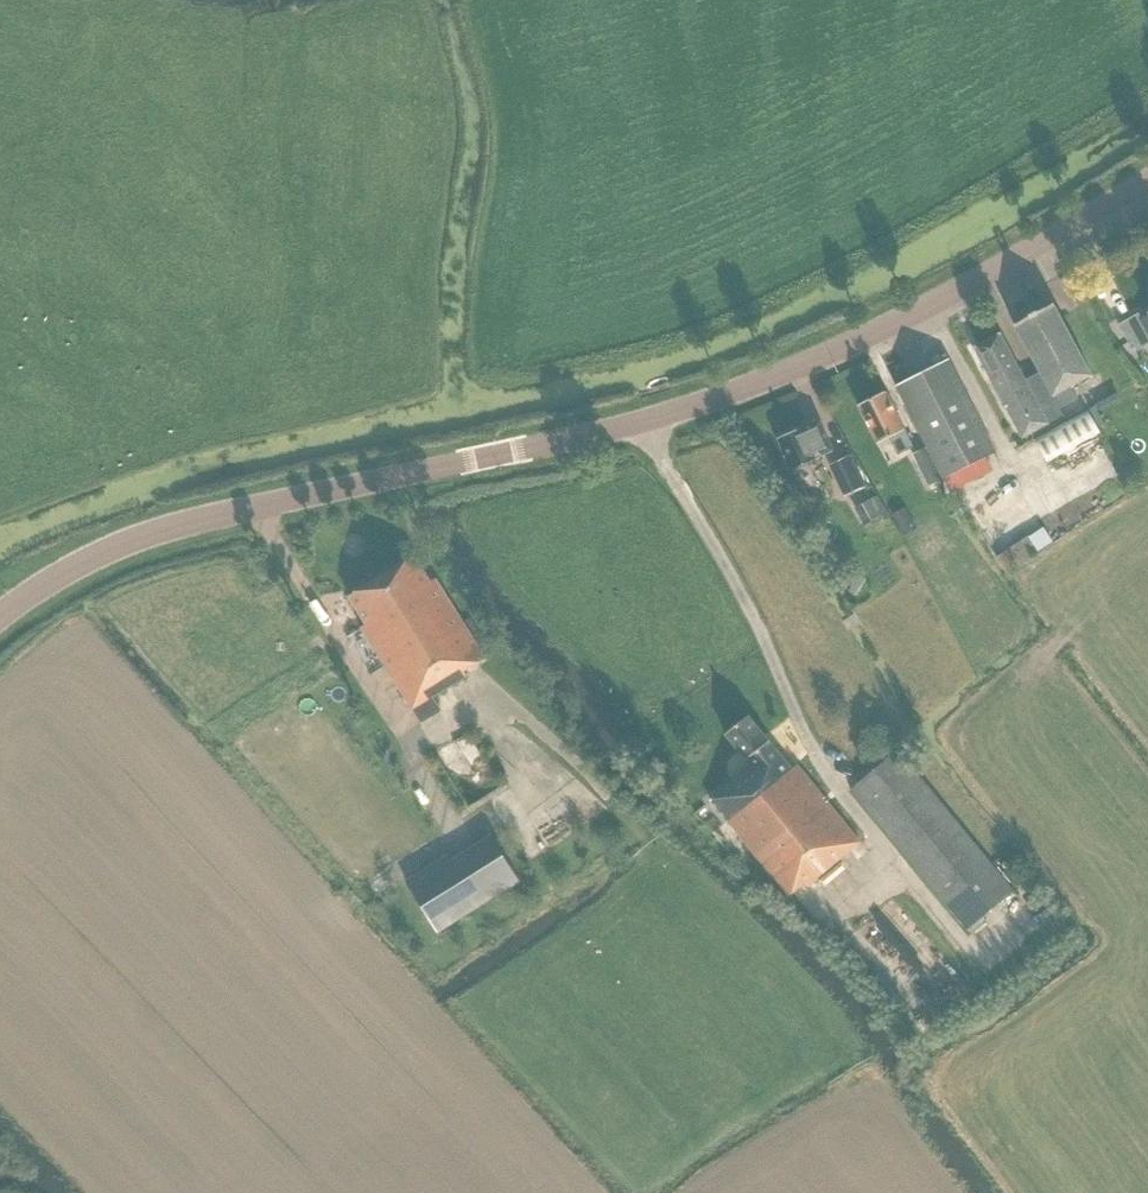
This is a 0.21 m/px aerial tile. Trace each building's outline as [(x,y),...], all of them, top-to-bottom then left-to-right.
[(1059,410),(1060,409),(1078,398),(1072,387),(1093,376),(1053,304),(1014,326),(1040,373),(1059,410)] [(1141,319),(1138,314),(1118,325),(1128,344),(1131,342),(1137,351),(1147,345),(1147,315),(1141,319)] [(1059,410),(1040,373),(1025,381),(1000,334),(974,349),(1022,438),(1049,424),(1048,423),(1063,415),(1060,409),(1059,410)] [(927,447),(943,480),(996,453),(948,360),(896,387),(927,447)] [(912,447),(904,430),(905,430),(885,392),(858,406),(878,444),(893,436),(901,453),(912,447)] [(1046,462),(1100,432),(1087,410),(1033,439),(1046,462)] [(833,451),(820,421),(802,429),(801,428),(777,439),(791,470),(815,459),(833,451)] [(928,487),(943,480),(927,447),(911,455),(928,487)] [(844,497),(865,487),(849,455),(828,465),(844,497)] [(863,525),(877,517),(868,500),(854,508),(863,525)] [(905,508),(892,515),(898,527),(911,520),(905,508)] [(1010,578),(1055,547),(1044,531),(999,563),(1010,578)] [(430,583),(414,556),(349,597),(366,625),(361,628),(421,725),(441,712),(432,697),(467,676),(464,671),(485,659),(435,579),(430,583)] [(791,769),(748,717),(725,735),(752,767),(711,801),(789,896),(804,884),(807,886),(862,842),(798,764),(791,769)] [(966,930),(1013,891),(898,752),(851,790),(966,930)] [(519,882),(489,834),(450,859),(446,853),(403,880),(437,934),(519,882)]
